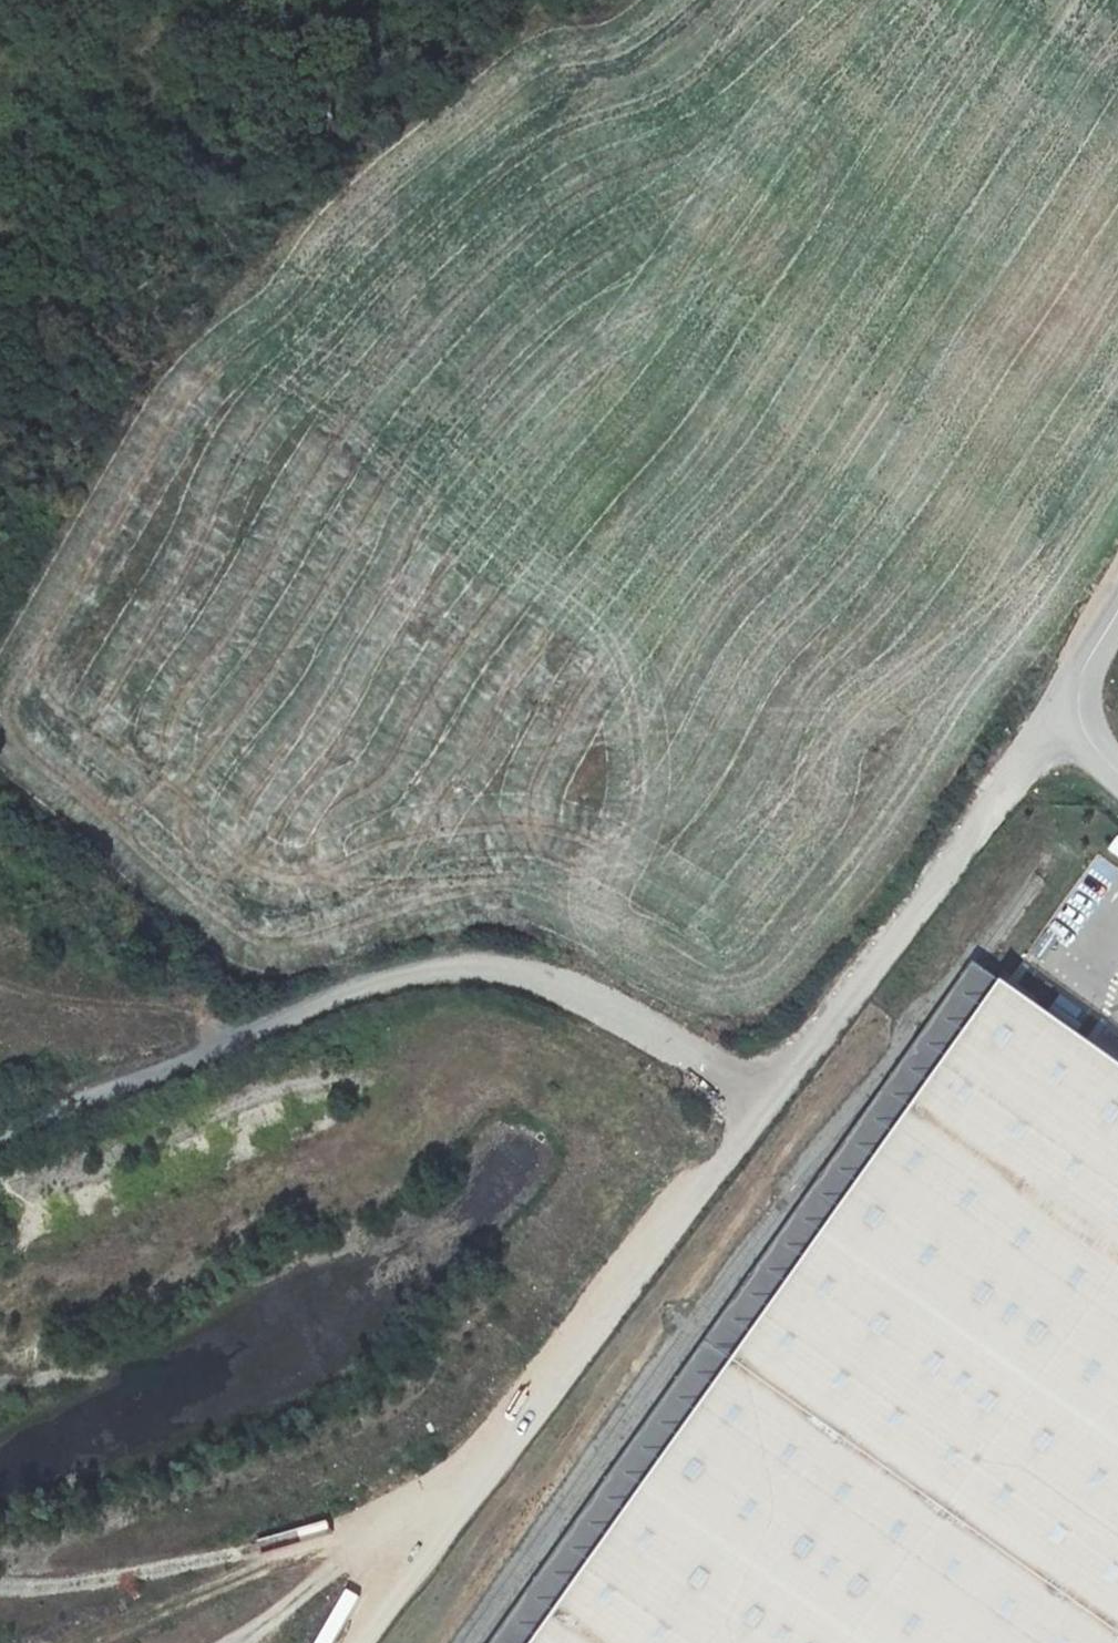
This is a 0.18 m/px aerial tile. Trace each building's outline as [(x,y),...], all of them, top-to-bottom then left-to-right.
[(1090,867),(1109,885),(1117,876),(1117,870),(1102,855),(1090,867)] [(1009,989),(546,1642),(1117,1642),(1117,1066),(1009,989)]
